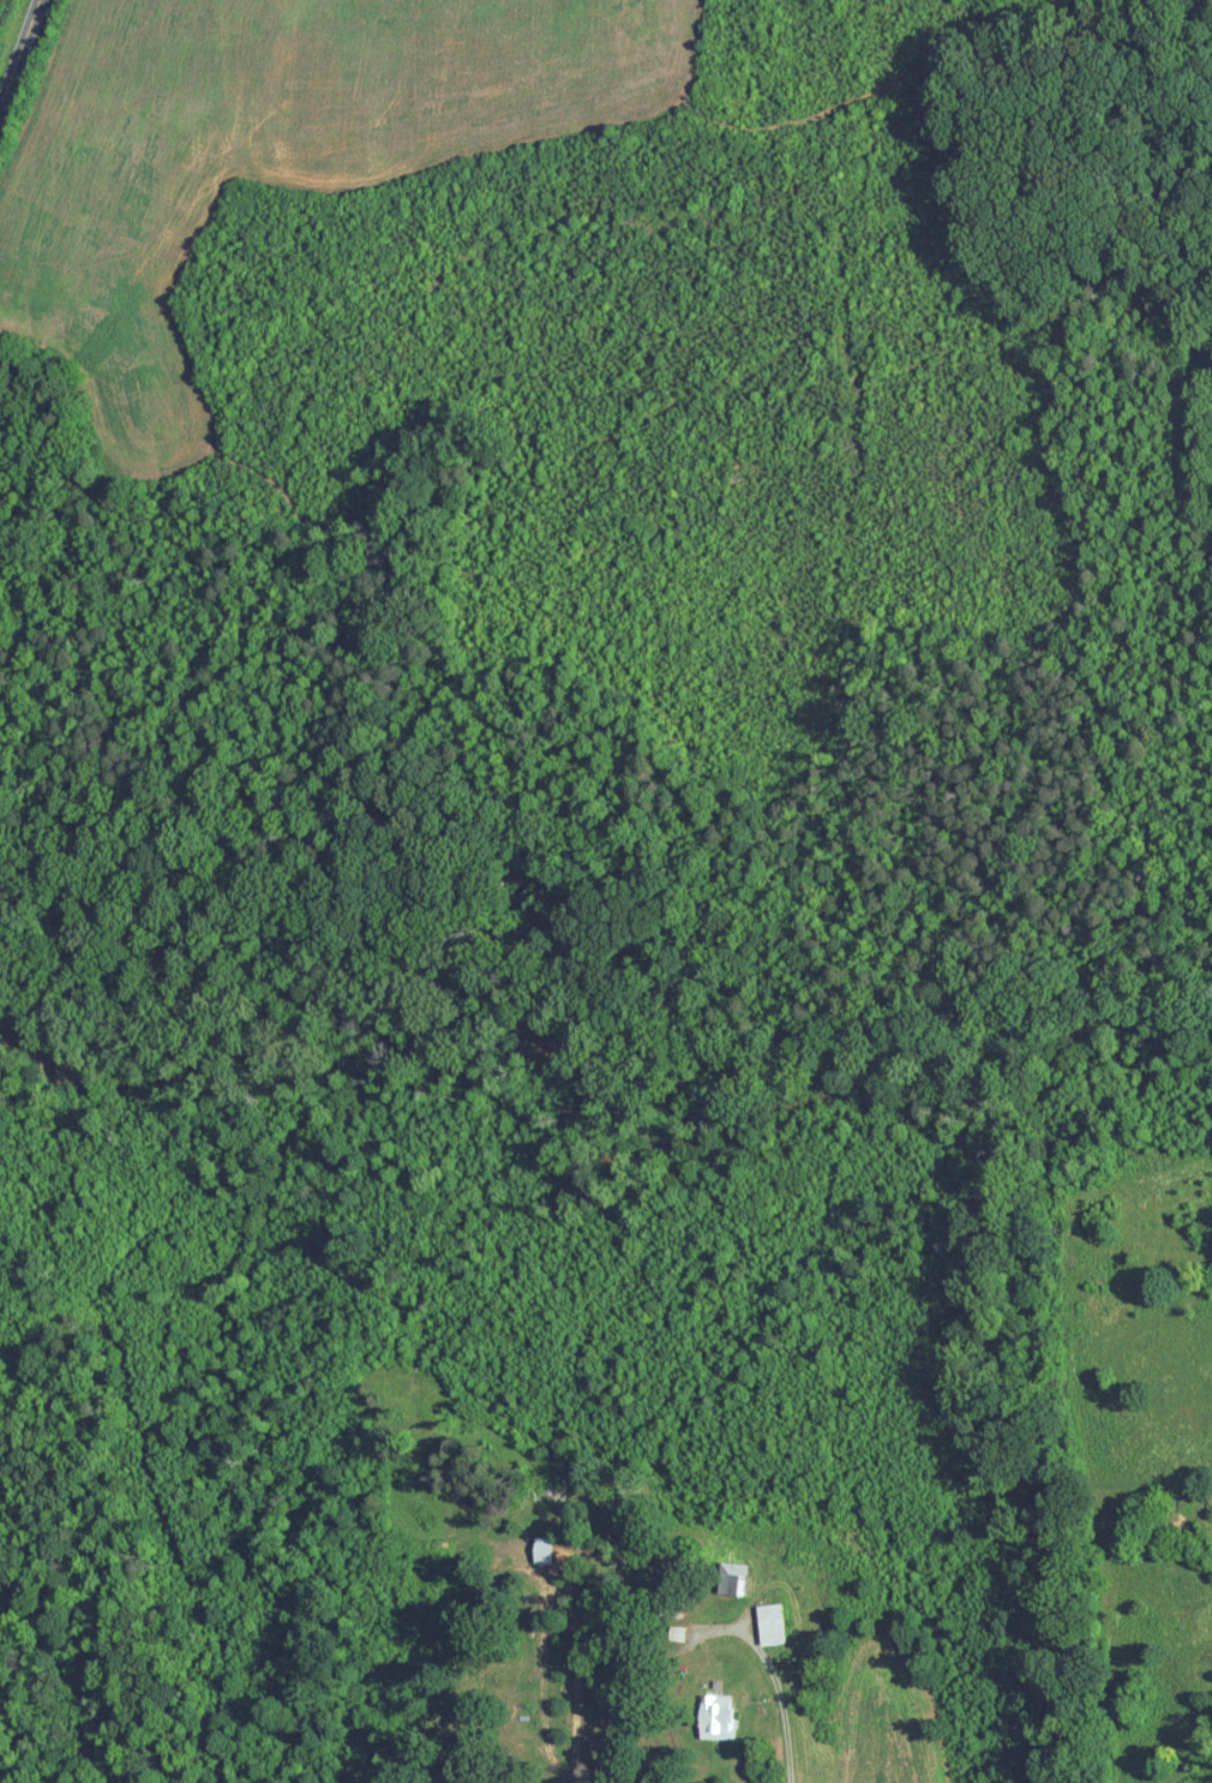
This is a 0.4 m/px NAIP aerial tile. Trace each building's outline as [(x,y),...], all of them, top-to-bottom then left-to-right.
[(538,1565),(556,1565),(557,1538),(538,1538),(538,1565)] [(750,1596),(752,1565),(724,1563),(723,1595),(750,1596)] [(783,1605),(761,1608),(766,1647),(789,1644),(783,1605)] [(736,1741),(737,1697),(705,1696),(704,1740),(736,1741)]
